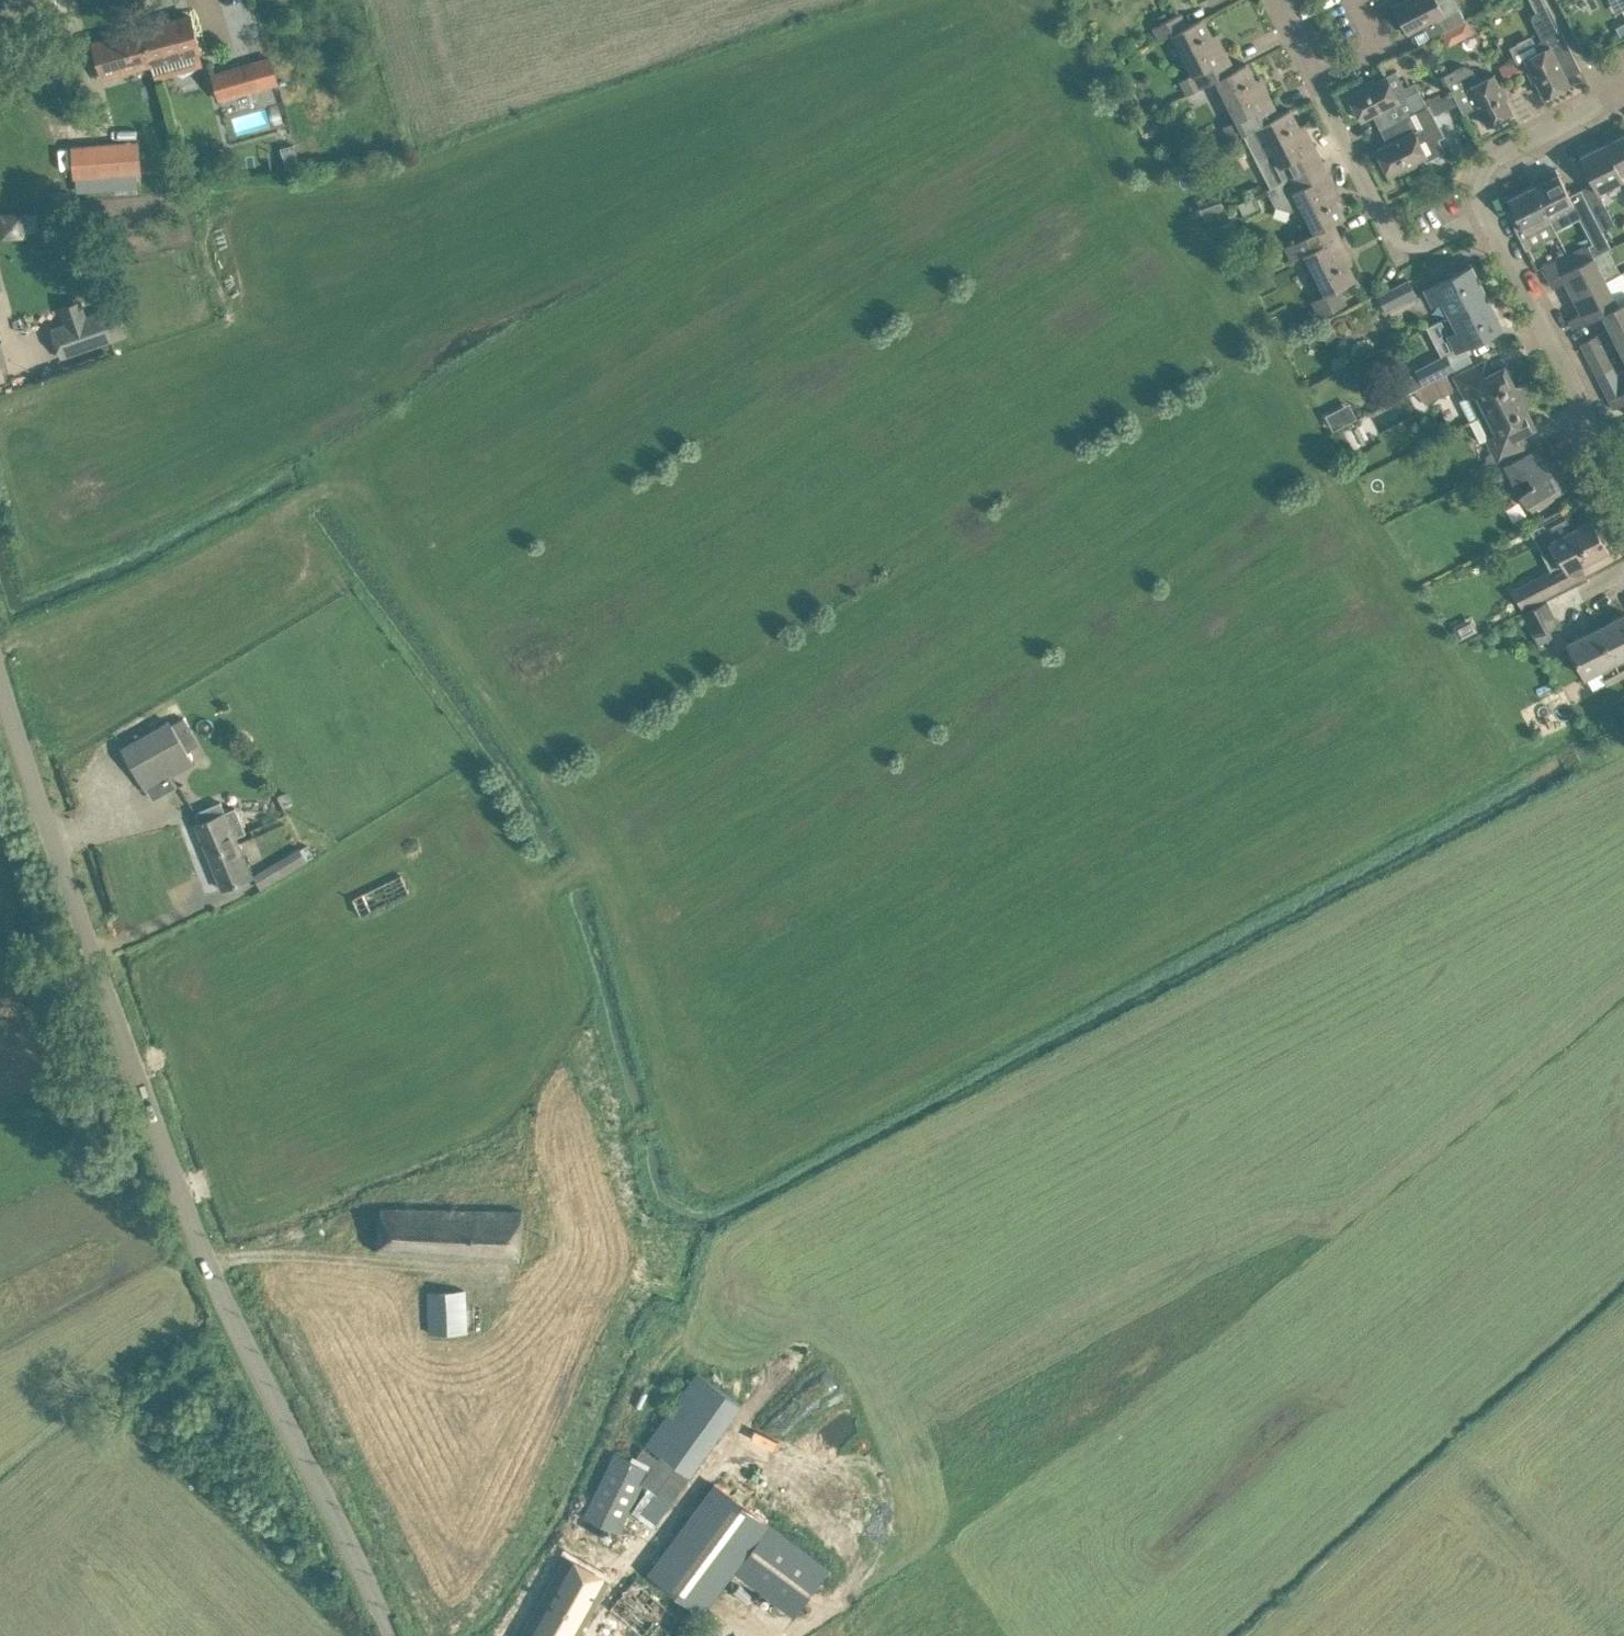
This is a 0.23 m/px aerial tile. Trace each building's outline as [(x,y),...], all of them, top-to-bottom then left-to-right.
[(1394,5),(1408,33),(1436,19),(1442,31),(1455,25),(1466,19),(1459,6),(1454,8),(1450,0),(1403,0),(1394,5)] [(1536,11),(1549,5),(1546,0),(1530,0),(1536,11)] [(1540,51),(1525,58),(1544,96),(1551,92),(1554,93),(1562,89),(1563,86),(1570,83),(1567,77),(1581,69),(1581,68),(1561,30),(1556,20),(1549,5),(1536,11),(1532,13),(1531,19),(1541,39),(1536,42),(1540,51)] [(1160,39),(1171,33),(1187,25),(1181,12),(1153,26),(1160,39)] [(191,14),(141,27),(152,63),(201,50),(191,14)] [(1217,79),(1247,63),(1247,62),(1235,68),(1221,40),(1216,42),(1203,17),(1187,25),(1171,33),(1192,73),(1181,79),(1188,93),(1217,79)] [(1455,25),(1442,31),(1441,32),(1446,43),(1461,36),(1455,25)] [(102,77),(152,63),(141,27),(92,41),(102,77)] [(270,57),(213,74),(220,98),(277,82),(270,57)] [(1498,66),(1504,77),(1521,69),(1515,58),(1498,66)] [(1231,139),(1245,132),(1291,109),(1291,108),(1279,114),(1264,85),(1260,88),(1247,63),(1217,79),(1236,118),(1224,125),(1231,139)] [(1479,81),(1475,73),(1472,67),(1463,64),(1444,73),(1463,112),(1478,105),(1487,124),(1494,121),(1497,122),(1505,118),(1506,115),(1513,111),(1494,74),(1479,81)] [(1386,75),(1349,94),(1352,100),(1351,104),(1355,112),(1359,113),(1362,120),(1381,110),(1388,124),(1427,104),(1419,89),(1407,95),(1403,87),(1404,86),(1396,70),(1386,75)] [(1427,158),(1443,150),(1433,131),(1439,128),(1433,115),(1447,108),(1441,97),(1427,104),(1388,124),(1393,134),(1396,139),(1377,148),(1380,155),(1379,158),(1383,166),(1386,167),(1390,174),(1425,156),(1427,158)] [(268,104),(233,117),(240,136),(275,124),(268,104)] [(1275,183),(1322,159),(1308,131),(1304,133),(1291,109),(1245,132),(1265,171),(1268,170),(1275,183)] [(1622,179),(1623,178),(1620,173),(1623,172),(1623,127),(1602,138),(1604,143),(1622,179)] [(74,177),(123,173),(121,142),(72,146),(74,177)] [(293,143),(281,147),(287,168),(300,164),(293,143)] [(1599,191),(1622,179),(1604,143),(1580,156),(1593,182),(1581,188),(1595,216),(1602,230),(1615,223),(1599,191)] [(1346,217),(1345,216),(1333,191),(1337,189),(1322,159),(1275,183),(1275,185),(1267,189),(1276,205),(1291,210),(1301,205),(1313,230),(1314,231),(1333,222),(1334,223),(1346,217)] [(1556,168),(1531,181),(1551,221),(1554,228),(1578,215),(1582,222),(1595,216),(1581,188),(1570,194),(1556,168)] [(1525,233),(1551,221),(1531,181),(1530,181),(1532,186),(1508,198),(1525,233)] [(1252,195),(1237,202),(1243,213),(1257,206),(1252,195)] [(32,207),(3,208),(4,235),(33,234),(32,207)] [(1348,251),(1334,223),(1333,222),(1314,231),(1313,230),(1284,245),(1292,260),(1305,253),(1325,293),(1313,300),(1321,316),(1347,302),(1339,288),(1356,279),(1344,253),(1348,251)] [(1588,243),(1571,252),(1577,264),(1595,255),(1588,243)] [(1571,252),(1542,266),(1549,278),(1577,264),(1571,252)] [(1573,297),(1607,280),(1595,255),(1577,264),(1549,278),(1553,287),(1565,281),(1573,297)] [(1450,314),(1488,295),(1472,264),(1425,288),(1433,304),(1442,299),(1450,314)] [(1409,278),(1404,280),(1377,294),(1385,310),(1417,294),(1409,278)] [(1573,326),(1619,303),(1607,280),(1573,297),(1581,312),(1569,319),(1573,326)] [(1450,314),(1441,319),(1456,349),(1503,325),(1488,295),(1450,314)] [(1623,331),(1623,301),(1619,303),(1573,326),(1573,327),(1603,313),(1610,327),(1596,334),(1597,334),(1581,342),(1585,350),(1601,343),(1615,336),(1623,331)] [(111,340),(101,311),(87,315),(86,316),(87,317),(88,321),(69,328),(67,322),(66,323),(51,328),(61,357),(111,340)] [(1615,336),(1623,354),(1623,331),(1615,336)] [(1601,343),(1585,350),(1589,359),(1605,351),(1601,343)] [(1423,383),(1445,372),(1453,368),(1446,353),(1416,368),(1423,383)] [(1471,420),(1523,394),(1520,387),(1515,389),(1504,367),(1493,372),(1485,359),(1454,376),(1465,398),(1461,400),(1471,420)] [(1445,372),(1423,383),(1413,389),(1429,406),(1440,395),(1440,396),(1454,389),(1445,372)] [(1621,381),(1605,389),(1609,399),(1623,391),(1623,388),(1621,381)] [(1609,399),(1614,408),(1623,403),(1623,391),(1609,399)] [(1497,460),(1529,444),(1522,430),(1533,425),(1522,402),(1526,400),(1523,394),(1471,420),(1481,439),(1485,437),(1497,460)] [(1329,412),(1336,427),(1360,415),(1353,400),(1329,412)] [(1535,513),(1555,497),(1554,494),(1564,489),(1567,483),(1572,481),(1564,464),(1558,467),(1555,462),(1543,457),(1537,447),(1504,463),(1513,481),(1527,474),(1532,483),(1519,495),(1535,513)] [(1486,462),(1474,468),(1478,476),(1490,470),(1486,462)] [(1544,522),(1532,529),(1540,545),(1553,539),(1567,568),(1568,569),(1607,550),(1602,541),(1605,539),(1606,537),(1600,526),(1598,525),(1595,526),(1591,518),(1575,526),(1567,511),(1544,522)] [(1553,568),(1514,588),(1523,606),(1562,586),(1553,568)] [(1556,641),(1549,628),(1559,623),(1547,599),(1522,612),(1534,635),(1542,649),(1556,641)] [(1622,673),(1623,672),(1623,614),(1599,627),(1622,673)] [(1608,680),(1622,673),(1599,627),(1569,642),(1585,675),(1606,664),(1609,670),(1604,672),(1608,680)] [(170,721),(122,748),(145,789),(193,761),(187,751),(183,743),(175,729),(172,724),(170,721)] [(287,790),(277,795),(284,808),(293,803),(287,790)] [(223,848),(239,841),(237,836),(246,832),(235,807),(225,811),(221,801),(195,812),(200,822),(196,823),(208,853),(223,848)] [(222,888),(253,876),(239,841),(223,848),(208,853),(222,888)] [(301,848),(274,864),(281,875),(307,859),(301,848)] [(356,895),(365,913),(412,890),(404,872),(356,895)] [(380,1207),(378,1250),(399,1251),(399,1243),(432,1245),(431,1253),(519,1258),(522,1215),(380,1207)] [(447,1305),(445,1333),(461,1334),(488,1336),(492,1336),(493,1308),(447,1305)] [(742,1400),(697,1368),(646,1441),(691,1472),(742,1400)] [(691,1472),(646,1441),(637,1453),(656,1467),(645,1483),(649,1486),(634,1508),(656,1523),(691,1472)] [(583,1515),(622,1532),(651,1467),(612,1450),(583,1515)] [(715,1483),(649,1572),(703,1612),(734,1570),(795,1616),(830,1569),(715,1483)] [(521,1635),(577,1635),(609,1579),(566,1556),(521,1635)]
